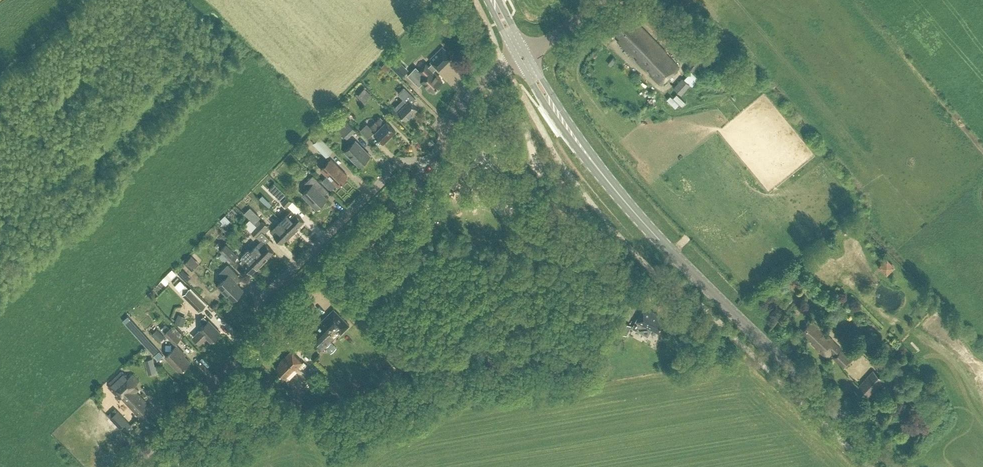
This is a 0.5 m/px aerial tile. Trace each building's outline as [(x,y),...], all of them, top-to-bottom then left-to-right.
[(647,23),(652,17),(646,11),(641,17),(647,23)] [(653,17),(659,23),(664,18),(658,12),(653,17)] [(624,16),(611,28),(620,37),(617,40),(632,55),(634,53),(638,58),(636,60),(646,70),(648,68),(653,73),(651,74),(660,83),(678,65),(637,24),(635,26),(634,25),(625,15),(624,16)] [(431,29),(424,23),(415,33),(421,38),(431,29)] [(420,85),(423,81),(433,91),(442,82),(443,81),(440,79),(441,77),(434,70),(438,65),(449,54),(450,53),(443,46),(442,46),(431,58),(433,60),(429,65),(426,62),(419,69),(416,66),(408,74),(420,85)] [(394,54),(387,61),(401,76),(408,69),(394,54)] [(697,55),(687,65),(692,70),(692,71),(703,60),(697,55)] [(386,61),(381,66),(386,72),(391,67),(386,61)] [(681,93),(690,84),(684,78),(675,87),(681,93)] [(668,97),(675,87),(668,83),(661,93),(668,97)] [(394,107),(398,111),(406,119),(418,107),(413,102),(416,98),(410,92),(404,86),(398,92),(403,98),(394,107)] [(358,94),(365,101),(372,95),(365,87),(358,94)] [(383,142),(395,129),(386,120),(385,121),(380,116),(370,126),(367,123),(361,130),(368,137),(374,132),(383,142)] [(339,128),(348,137),(356,129),(347,120),(339,128)] [(319,137),(316,140),(313,143),(326,157),(332,151),(319,137)] [(299,141),(296,145),(309,158),(312,155),(299,141)] [(346,151),(360,166),(370,157),(356,142),(346,151)] [(331,159),(321,169),(327,175),(322,180),(331,189),(335,185),(343,182),(345,180),(347,175),(331,159)] [(303,194),(317,208),(327,199),(318,189),(322,185),(313,175),(304,184),(308,189),(303,194)] [(280,188),(274,193),(280,199),(286,193),(280,188)] [(306,208),(310,205),(295,190),(292,193),(306,208)] [(287,196),(282,201),(287,206),(292,200),(287,196)] [(281,220),(293,232),(304,221),(292,209),(281,220)] [(225,214),(220,219),(221,220),(222,222),(224,223),(226,225),(230,220),(226,215),(225,215),(225,214)] [(208,228),(214,222),(208,215),(202,221),(208,228)] [(245,224),(256,236),(268,225),(263,220),(257,226),(250,219),(245,224)] [(293,232),(281,220),(270,231),(282,243),(293,232)] [(227,227),(234,233),(239,227),(233,221),(227,227)] [(248,247),(256,256),(262,262),(273,251),(262,239),(251,250),(249,247),(248,247)] [(228,257),(232,261),(237,256),(226,244),(220,250),(222,251),(228,257)] [(262,262),(256,256),(248,247),(242,253),(245,256),(240,261),(252,273),(262,262)] [(204,251),(199,256),(209,265),(213,260),(204,251)] [(225,260),(228,257),(222,251),(219,254),(225,260)] [(168,254),(173,265),(178,263),(173,252),(168,254)] [(185,262),(192,270),(197,265),(190,257),(185,262)] [(224,279),(217,286),(222,291),(223,289),(227,294),(233,299),(243,290),(237,283),(236,283),(232,278),(237,273),(228,264),(219,273),(224,279)] [(154,270),(146,280),(151,284),(160,275),(154,270)] [(181,280),(175,285),(180,290),(185,285),(186,284),(181,279),(181,280)] [(164,295),(170,289),(164,283),(158,289),(164,295)] [(199,311),(205,306),(194,294),(188,288),(183,293),(189,299),(199,311)] [(641,323),(637,329),(648,335),(652,328),(658,331),(665,319),(660,316),(661,315),(645,307),(644,306),(640,313),(636,320),(641,323)] [(309,334),(317,343),(323,349),(334,338),(341,332),(350,324),(345,318),(345,319),(340,323),(330,312),(329,313),(313,328),(314,330),(309,334)] [(183,325),(187,316),(179,313),(175,322),(183,325)] [(145,345),(158,359),(164,354),(128,315),(123,320),(145,345)] [(200,329),(201,330),(195,335),(196,337),(195,338),(199,342),(200,341),(201,342),(207,337),(211,341),(221,331),(209,319),(208,320),(203,316),(199,319),(204,325),(200,329)] [(624,321),(614,339),(621,342),(630,325),(624,321)] [(812,344),(826,358),(832,352),(835,354),(833,356),(844,366),(851,358),(847,354),(848,353),(846,351),(845,353),(840,348),(841,347),(813,321),(803,331),(814,342),(812,344)] [(165,336),(158,328),(152,334),(159,341),(165,336)] [(175,344),(180,339),(170,328),(165,333),(175,344)] [(856,338),(856,339),(856,340),(856,341),(857,342),(857,343),(858,343),(858,344),(859,344),(860,345),(861,345),(862,345),(863,345),(863,344),(864,344),(865,343),(866,343),(866,342),(866,341),(867,340),(867,339),(867,338),(866,338),(866,337),(865,336),(865,335),(864,335),(863,334),(862,334),(861,334),(860,334),(859,335),(858,335),(857,336),(857,337),(856,338)] [(165,356),(180,371),(190,361),(182,352),(183,351),(177,345),(165,356)] [(296,368),(302,362),(291,350),(278,362),(280,364),(276,368),(284,377),(295,367),(296,368)] [(152,357),(144,360),(148,373),(156,371),(155,365),(152,357)] [(390,366),(384,370),(391,379),(396,375),(390,366)] [(873,369),(856,389),(865,398),(883,378),(873,369)] [(374,377),(380,386),(391,379),(384,370),(374,377)] [(122,397),(127,403),(147,423),(158,412),(151,404),(149,405),(136,392),(138,389),(135,384),(139,380),(132,374),(129,377),(122,371),(109,384),(120,397),(122,397)] [(318,376),(338,396),(343,391),(323,371),(318,376)] [(365,394),(370,391),(367,385),(361,388),(365,394)] [(288,392),(292,396),(294,398),(299,393),(292,387),(288,391),(288,392)] [(132,424),(118,409),(110,417),(120,428),(125,423),(128,428),(132,424)] [(362,423),(366,419),(357,411),(353,415),(362,423)]
